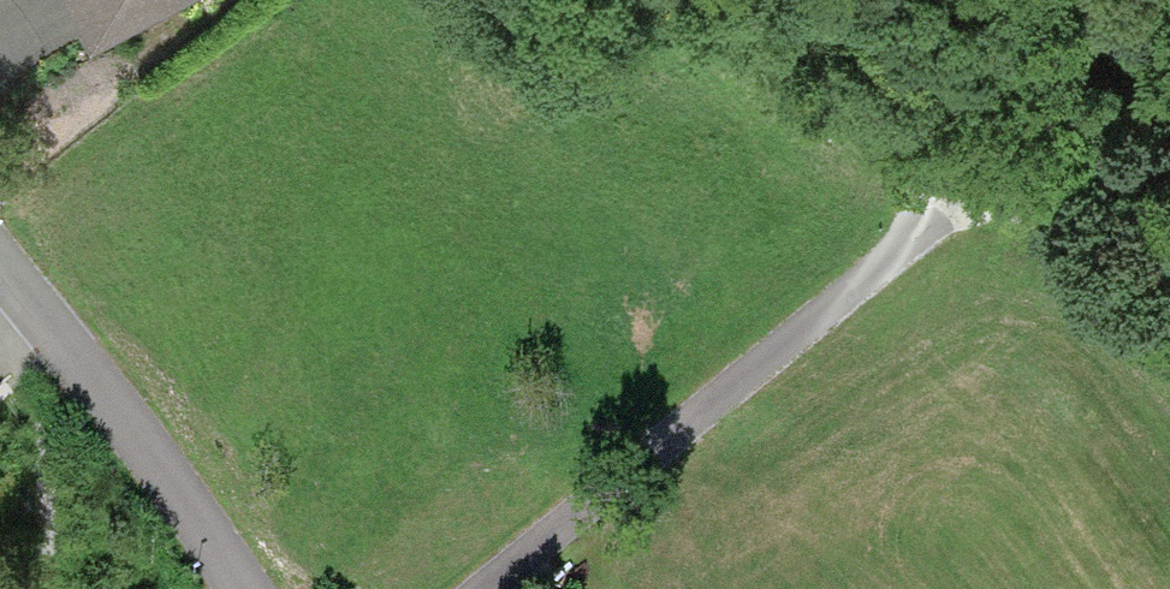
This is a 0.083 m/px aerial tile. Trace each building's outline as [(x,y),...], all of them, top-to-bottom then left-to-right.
[(96,55),(203,0),(68,0),(96,55)]
